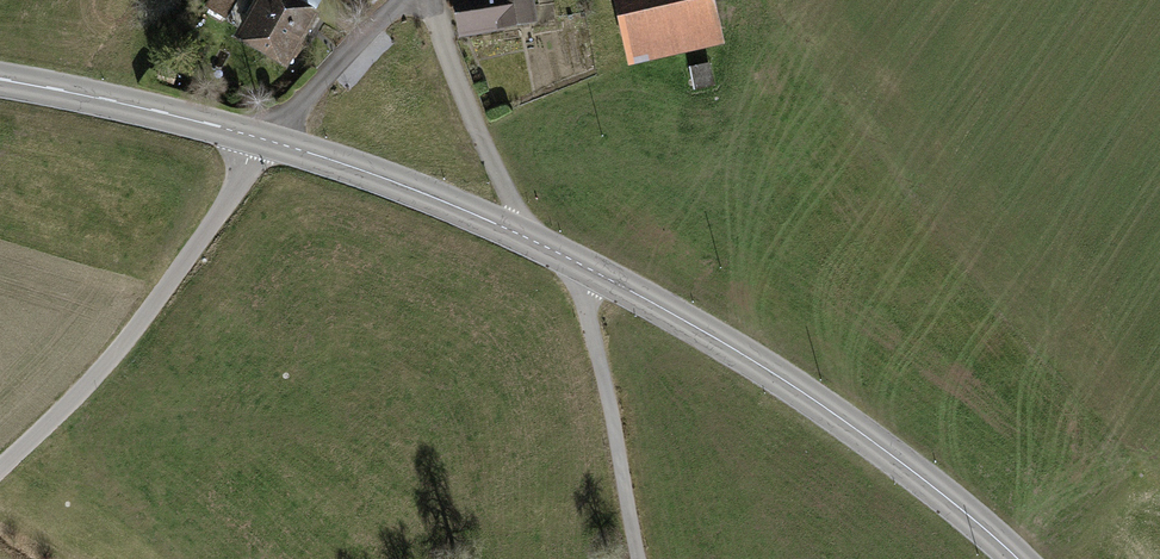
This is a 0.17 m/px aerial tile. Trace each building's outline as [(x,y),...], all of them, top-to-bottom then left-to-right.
[(296,78),(327,21),(288,0),(269,0),(242,48),(296,78)] [(465,45),(544,34),(539,0),(459,0),(465,45)] [(636,75),(732,54),(720,0),(619,0),(636,75)]
